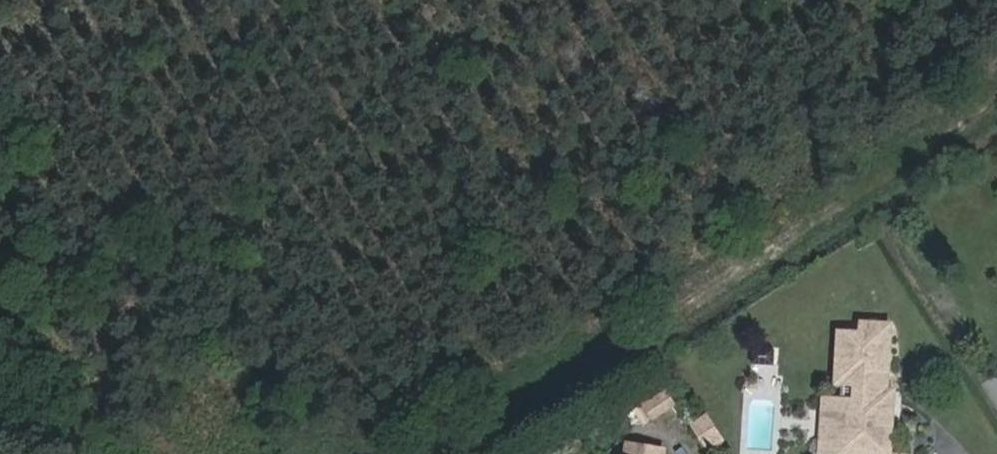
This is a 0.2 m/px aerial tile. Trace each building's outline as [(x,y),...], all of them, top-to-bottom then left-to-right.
[(894,404),(887,404),(888,391),(892,326),(864,324),(863,334),(841,332),(838,383),(857,384),(856,401),(843,401),(841,453),(892,453),(894,404)] [(673,399),(663,385),(640,400),(650,415),(673,399)] [(723,441),(707,416),(692,426),(708,451),(723,441)] [(664,450),(629,444),(627,453),(664,453),(664,450)]
